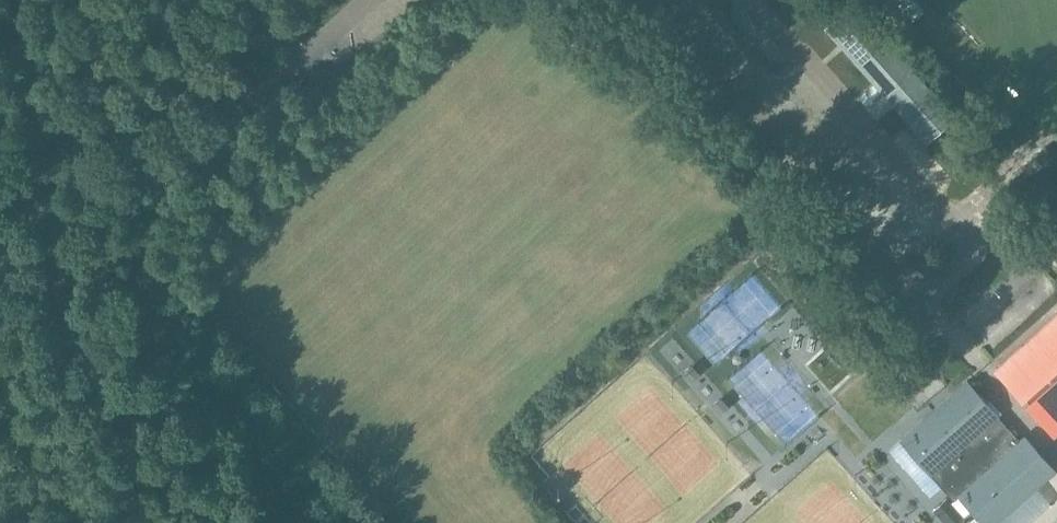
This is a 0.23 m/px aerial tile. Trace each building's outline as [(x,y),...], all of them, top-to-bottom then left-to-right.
[(930,18),(914,0),(899,0),(896,3),(918,28),(930,18)] [(825,28),(895,107),(928,143),(955,119),(852,3),(825,28)] [(995,369),(1022,400),(1025,397),(1030,403),(1027,405),(1054,435),(1056,433),(1056,314),(995,369)] [(931,474),(998,414),(968,380),(901,441),(931,474)] [(1056,470),(1025,436),(1020,440),(998,416),(999,415),(998,414),(931,474),(954,501),(959,497),(982,522),(997,522),(1056,470)] [(840,441),(829,449),(847,470),(857,462),(840,441)] [(928,496),(940,485),(907,450),(896,461),(928,496)]
